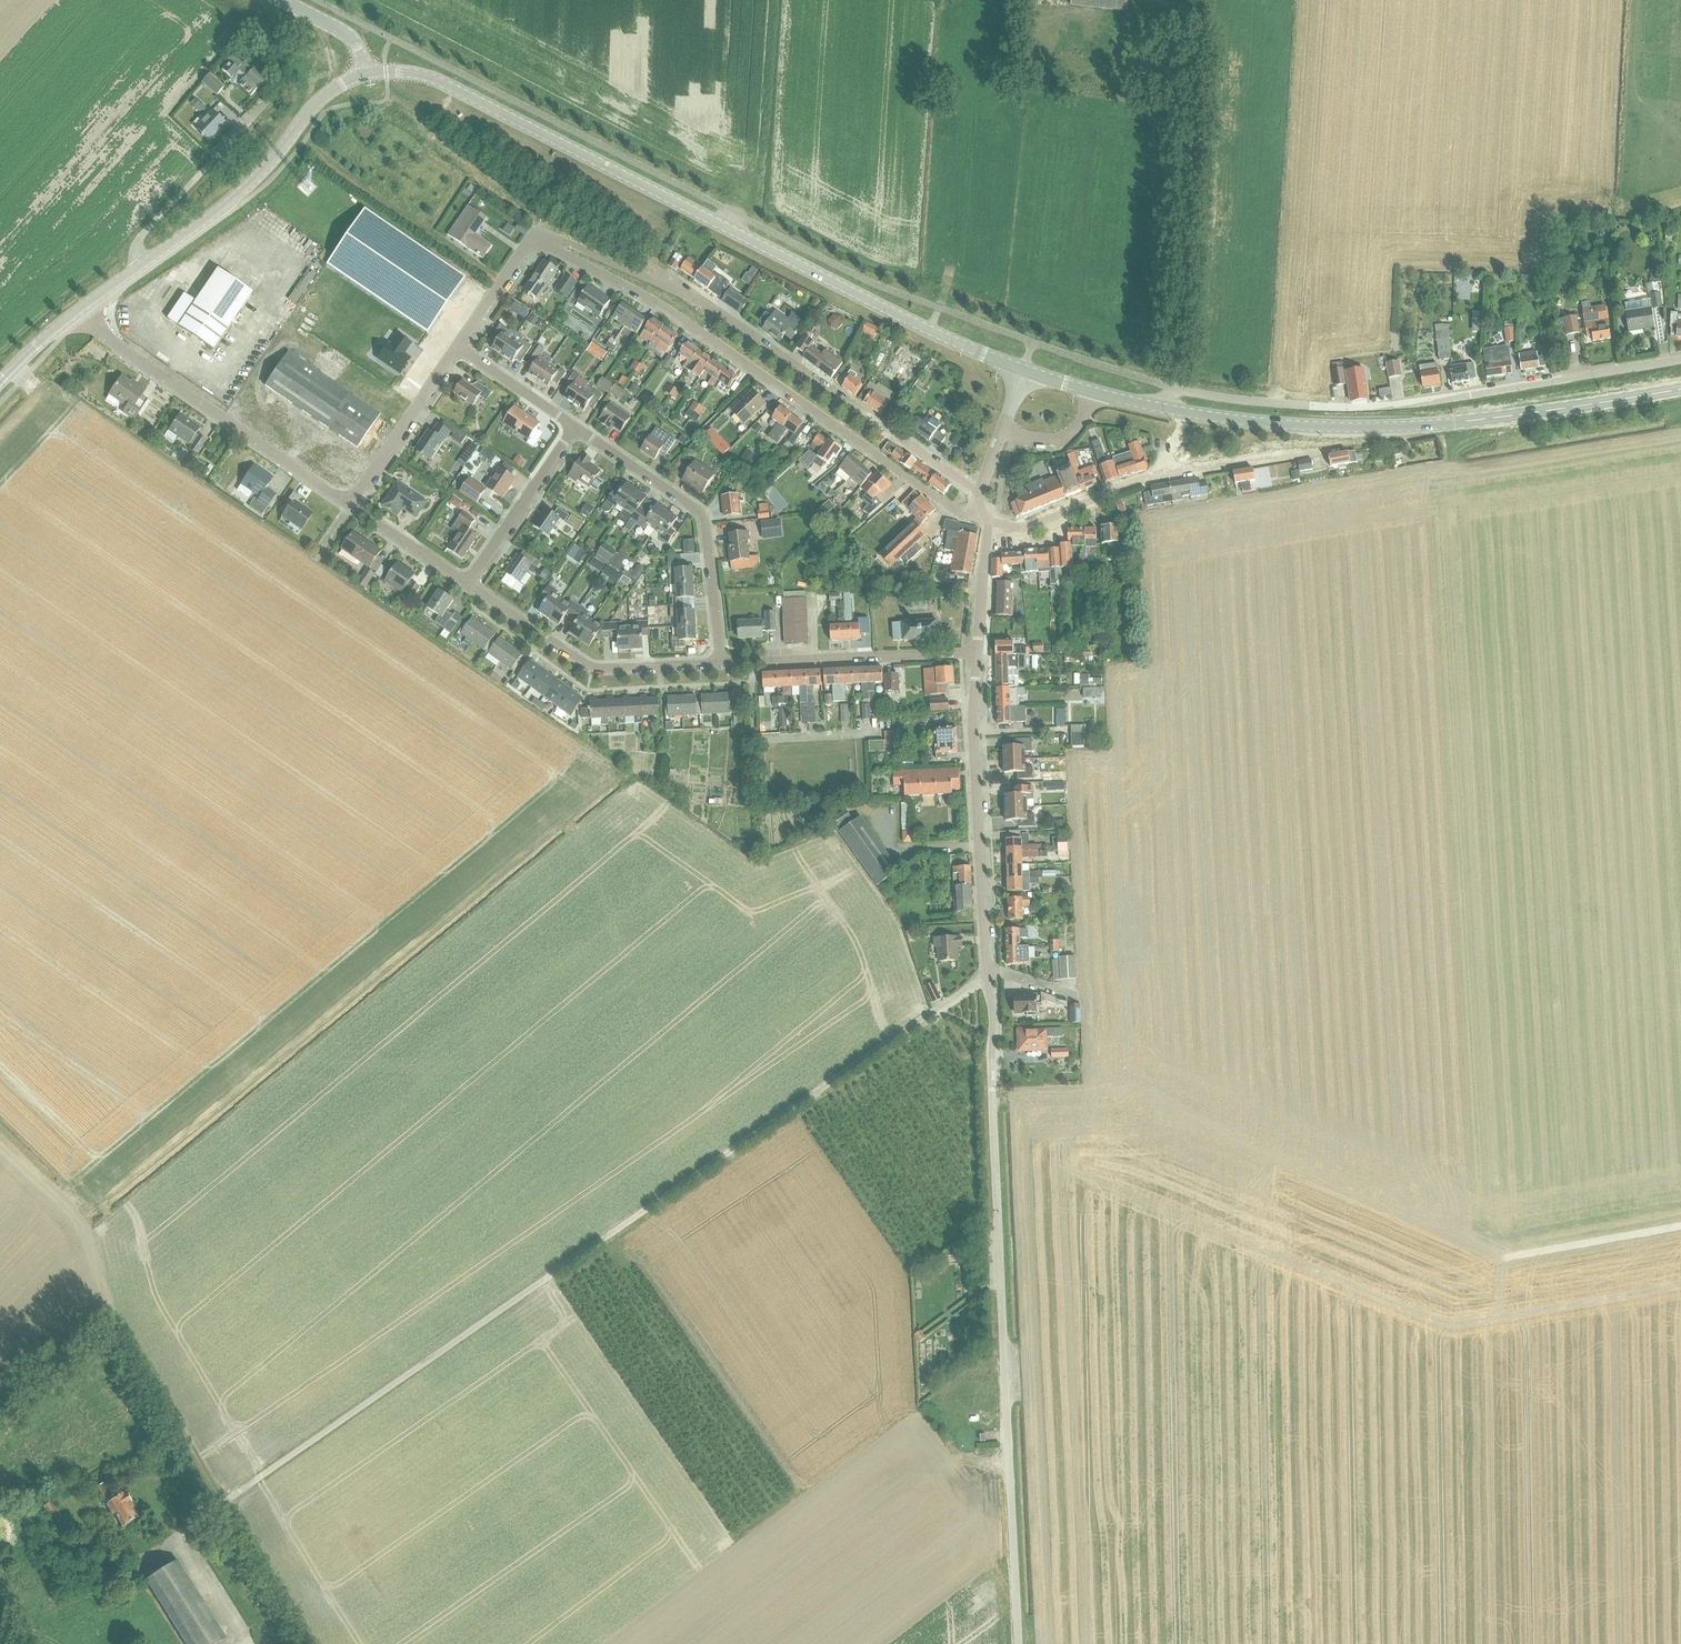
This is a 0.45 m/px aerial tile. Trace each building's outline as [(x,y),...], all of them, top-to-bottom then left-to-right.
[(1127,0),(1071,0),(1070,5),(1126,11),(1127,0)] [(258,45),(256,48),(261,52),(258,55),(267,61),(272,55),(258,45)] [(228,55),(226,58),(230,62),(238,70),(243,65),(235,58),(233,60),(231,57),(228,55)] [(230,62),(222,70),(231,78),(236,73),(243,80),(246,77),(238,70),(230,62)] [(243,65),(238,70),(246,77),(258,89),(266,81),(266,80),(252,67),(250,69),(244,63),(243,65)] [(208,74),(201,82),(216,95),(223,87),(208,74)] [(238,85),(238,86),(250,97),(251,97),(258,89),(246,77),(243,80),(240,83),(238,85)] [(197,103),(194,107),(201,113),(206,108),(198,102),(197,103)] [(211,110),(195,128),(209,140),(225,123),(211,110)] [(483,258),(491,246),(475,234),(486,218),(468,205),(447,234),(483,258)] [(427,333),(465,278),(364,209),(326,264),(427,333)] [(508,224),(503,231),(510,236),(515,229),(508,224)] [(675,270),(683,258),(676,253),(668,266),(675,270)] [(538,298),(558,269),(545,260),(525,289),(538,298)] [(694,279),(702,269),(700,267),(698,269),(687,260),(681,269),(694,279)] [(752,268),(748,274),(753,277),(757,271),(752,268)] [(213,350),(252,293),(218,269),(195,301),(184,294),(167,318),(213,350)] [(694,279),(707,289),(708,289),(714,293),(714,294),(719,298),(730,283),(724,279),(713,271),(710,275),(702,269),(694,279)] [(577,282),(566,274),(556,289),(567,297),(577,282)] [(597,290),(589,285),(578,301),(587,307),(585,309),(591,313),(592,312),(599,317),(611,300),(601,293),(600,294),(597,291),(597,290)] [(298,286),(288,298),(296,305),(306,293),(298,286)] [(730,290),(722,302),(739,314),(748,302),(730,290)] [(1660,307),(1658,294),(1651,295),(1654,309),(1660,307)] [(814,299),(810,305),(817,309),(821,303),(814,299)] [(513,300),(507,309),(517,316),(522,305),(513,300)] [(1654,329),(1651,308),(1643,310),(1642,302),(1625,304),(1626,312),(1625,312),(1628,336),(1643,334),(1642,331),(1654,329)] [(625,326),(634,312),(622,304),(613,318),(625,326)] [(1610,339),(1607,320),(1605,307),(1582,310),(1586,337),(1591,337),(1592,342),(1610,339)] [(792,339),(804,323),(792,315),(788,321),(776,312),(774,315),(767,310),(759,323),(765,327),(763,330),(780,341),(785,333),(792,339)] [(634,312),(625,326),(636,334),(646,320),(634,312)] [(1677,315),(1677,313),(1670,312),(1669,327),(1670,327),(1669,337),(1680,338),(1680,315),(1677,315)] [(531,316),(526,322),(533,327),(538,320),(531,316)] [(833,316),(828,321),(830,328),(837,330),(842,325),(840,318),(833,316)] [(1566,336),(1579,334),(1577,317),(1563,319),(1566,336)] [(649,351),(665,328),(652,319),(640,337),(648,343),(645,348),(649,351)] [(537,326),(543,330),(548,324),(542,320),(537,326)] [(875,337),(879,329),(867,323),(863,331),(875,337)] [(1435,325),(1439,360),(1451,359),(1450,344),(1448,325),(1444,325),(1444,324),(1435,325)] [(502,356),(516,335),(518,333),(511,329),(510,331),(500,325),(489,341),(495,345),(492,349),(502,356)] [(620,349),(631,334),(624,328),(612,344),(620,349)] [(666,353),(678,336),(665,328),(649,351),(653,353),(657,347),(666,353)] [(1515,341),(1513,328),(1504,329),(1506,343),(1515,341)] [(810,329),(796,348),(805,355),(803,358),(831,379),(842,364),(825,351),(822,355),(811,347),(814,344),(809,340),(814,333),(810,329)] [(1548,342),(1548,331),(1540,331),(1540,343),(1548,342)] [(516,335),(502,356),(513,363),(515,359),(521,363),(532,346),(523,340),(524,337),(518,333),(516,335)] [(388,343),(377,359),(399,374),(410,358),(403,354),(410,344),(398,335),(391,346),(388,343)] [(592,343),(587,351),(602,361),(607,353),(592,343)] [(687,370),(699,351),(687,343),(679,354),(688,360),(683,367),(687,370)] [(578,345),(574,352),(580,356),(584,349),(578,345)] [(538,380),(549,365),(553,360),(543,353),(545,350),(539,346),(527,364),(532,368),(528,374),(538,380)] [(899,375),(905,380),(910,374),(913,376),(923,364),(904,348),(885,372),(895,380),(899,375)] [(288,351),(266,384),(265,385),(357,448),(380,414),(288,351)] [(699,378),(704,371),(712,360),(699,351),(687,370),(699,378)] [(1545,366),(1543,357),(1541,357),(1540,353),(1536,354),(1536,352),(1518,355),(1521,371),(1545,366)] [(1508,354),(1499,356),(1483,358),(1486,377),(1511,373),(1508,354)] [(667,370),(674,359),(668,355),(661,366),(667,370)] [(724,368),(712,360),(704,371),(713,377),(708,384),(712,387),(724,368)] [(635,371),(640,364),(635,361),(631,368),(635,371)] [(1386,363),(1388,378),(1401,376),(1399,361),(1386,363)] [(1452,383),(1476,378),(1473,362),(1451,366),(1452,371),(1450,372),(1452,383)] [(1440,384),(1437,363),(1419,366),(1420,373),(1422,387),(1440,384)] [(645,368),(640,364),(635,371),(640,374),(645,368)] [(558,385),(566,373),(561,369),(558,372),(549,365),(538,380),(548,387),(552,382),(558,385)] [(737,377),(724,368),(712,387),(716,390),(721,383),(729,389),(737,377)] [(1336,386),(1345,385),(1342,368),(1333,369),(1336,386)] [(1362,370),(1347,372),(1352,401),(1366,399),(1362,370)] [(854,396),(862,384),(854,379),(857,375),(851,371),(844,380),(846,381),(842,387),(854,396)] [(574,405),(584,390),(588,384),(579,377),(580,375),(574,372),(562,389),(568,392),(564,398),(574,405)] [(109,394),(106,399),(114,405),(118,400),(127,406),(124,411),(135,418),(147,399),(141,395),(145,390),(136,384),(135,384),(122,375),(109,394)] [(623,376),(618,383),(623,387),(628,380),(623,376)] [(697,398),(706,384),(699,379),(689,393),(697,398)] [(233,394),(237,387),(225,380),(221,386),(233,394)] [(474,388),(463,381),(454,393),(473,406),(480,396),(486,401),(492,392),(477,382),(474,388)] [(633,384),(628,391),(635,396),(640,389),(633,384)] [(670,395),(675,388),(670,385),(665,392),(670,395)] [(620,389),(615,386),(611,392),(616,396),(620,389)] [(244,404),(251,391),(246,388),(238,401),(244,404)] [(679,391),(675,388),(670,395),(675,398),(679,391)] [(888,404),(866,388),(858,399),(881,415),(884,411),(890,415),(898,404),(892,399),(888,404)] [(589,393),(584,390),(574,405),(584,411),(588,405),(594,409),(602,396),(592,389),(589,393)] [(728,389),(724,395),(730,399),(734,393),(728,389)] [(744,423),(765,403),(753,391),(732,411),(744,423)] [(642,394),(639,399),(645,403),(648,397),(642,394)] [(695,412),(699,405),(695,402),(690,409),(695,412)] [(620,432),(630,417),(611,404),(600,419),(601,419),(600,422),(611,430),(613,427),(620,432)] [(699,405),(695,412),(700,415),(704,409),(699,405)] [(508,408),(501,419),(504,421),(504,422),(530,439),(527,443),(533,448),(543,434),(536,429),(540,425),(514,407),(511,411),(508,408)] [(780,407),(772,418),(778,423),(768,437),(778,444),(788,429),(795,434),(803,423),(792,415),(792,414),(780,407)] [(901,419),(905,414),(898,409),(894,415),(901,419)] [(168,429),(164,436),(173,442),(177,435),(189,443),(192,444),(188,449),(196,454),(207,439),(199,434),(199,435),(196,433),(200,428),(179,414),(168,429)] [(691,419),(696,422),(699,418),(694,414),(691,419)] [(920,414),(911,428),(939,448),(946,438),(937,431),(941,425),(932,419),(933,417),(929,414),(926,418),(920,414)] [(725,424),(720,419),(713,427),(718,432),(725,424)] [(441,426),(439,424),(433,432),(429,430),(415,450),(430,460),(444,440),(444,441),(450,432),(441,426)] [(757,424),(752,429),(757,434),(762,429),(757,424)] [(142,425),(139,430),(148,436),(154,427),(151,426),(149,429),(142,425)] [(667,454),(676,441),(656,428),(651,435),(641,450),(655,460),(661,450),(667,454)] [(723,455),(729,448),(711,429),(704,436),(723,455)] [(828,440),(813,430),(808,438),(814,442),(811,446),(809,445),(808,447),(819,454),(828,440)] [(682,435),(678,442),(682,445),(686,438),(682,435)] [(702,440),(696,444),(701,451),(707,448),(702,440)] [(836,459),(842,450),(828,440),(819,454),(817,457),(818,458),(814,464),(822,469),(827,464),(828,465),(834,457),(836,459)] [(1099,440),(1092,442),(1105,483),(1120,478),(1114,461),(1107,464),(1099,440)] [(793,446),(786,441),(778,451),(785,457),(793,446)] [(896,461),(903,451),(889,441),(882,451),(896,461)] [(1131,452),(1137,472),(1146,469),(1147,467),(1139,442),(1129,445),(1131,452)] [(468,448),(464,454),(471,458),(474,453),(468,448)] [(809,463),(816,456),(809,450),(803,456),(809,463)] [(955,450),(954,458),(961,459),(962,451),(955,450)] [(916,461),(903,451),(896,461),(910,470),(916,461)] [(1331,467),(1357,462),(1357,460),(1356,458),(1356,454),(1355,451),(1329,456),(1331,467)] [(1074,452),(1068,455),(1072,466),(1078,464),(1074,452)] [(1131,452),(1113,458),(1114,461),(1120,478),(1137,472),(1131,452)] [(588,464),(591,460),(584,455),(581,459),(569,477),(576,482),(578,479),(590,487),(590,486),(597,491),(602,482),(596,478),(600,472),(588,464)] [(744,455),(739,461),(749,467),(753,461),(744,455)] [(850,478),(861,465),(851,456),(840,469),(850,478)] [(517,457),(513,463),(520,468),(524,461),(517,457)] [(1300,472),(1313,470),(1311,459),(1298,461),(1300,472)] [(936,475),(916,461),(910,470),(929,484),(936,475)] [(694,462),(683,479),(703,493),(714,476),(694,462)] [(515,479),(513,477),(517,471),(505,463),(501,469),(500,468),(486,488),(502,498),(515,479)] [(266,487),(273,477),(254,464),(237,490),(248,497),(252,491),(258,495),(250,507),(262,515),(276,494),(266,487)] [(861,465),(850,478),(861,487),(872,475),(861,465)] [(1057,473),(1058,476),(1067,497),(1081,491),(1076,477),(1072,467),(1057,473)] [(1241,483),(1241,488),(1242,493),(1251,491),(1250,482),(1255,481),(1253,469),(1233,472),(1235,484),(1241,483)] [(738,480),(741,476),(735,470),(729,476),(733,480),(735,477),(738,480)] [(1297,470),(1291,471),(1293,481),(1299,479),(1297,470)] [(862,489),(867,493),(863,498),(863,501),(868,505),(863,511),(869,516),(882,504),(875,497),(880,491),(883,494),(891,485),(877,473),(862,489)] [(1076,477),(1081,491),(1098,485),(1094,476),(1088,478),(1086,473),(1076,477)] [(951,486),(936,475),(929,484),(944,495),(951,486)] [(768,476),(763,481),(767,486),(773,481),(768,476)] [(1067,497),(1058,476),(1044,482),(1043,480),(1016,490),(1020,500),(1011,504),(1016,517),(1067,497)] [(1198,478),(1170,483),(1172,495),(1174,502),(1184,500),(1183,496),(1191,495),(1191,497),(1209,494),(1207,482),(1199,484),(1198,478)] [(485,490),(469,479),(461,492),(476,503),(485,490)] [(618,504),(624,508),(637,490),(627,483),(619,494),(614,491),(601,509),(606,512),(610,511),(613,507),(615,508),(618,504)] [(1152,491),(1145,493),(1147,506),(1174,502),(1172,495),(1170,483),(1152,486),(1152,491)] [(426,503),(398,484),(383,505),(397,515),(402,508),(416,517),(426,503)] [(553,487),(550,491),(553,496),(558,496),(561,492),(558,487),(553,487)] [(632,519),(637,523),(645,512),(639,508),(646,497),(637,490),(624,508),(621,512),(627,517),(627,516),(632,519)] [(301,529),(312,513),(297,503),(301,496),(293,491),(281,510),(285,512),(282,516),(301,529)] [(914,491),(902,504),(917,518),(922,523),(928,518),(929,517),(936,510),(921,496),(920,497),(914,491)] [(738,495),(722,496),(725,516),(740,515),(738,495)] [(780,496),(772,503),(779,513),(788,505),(780,496)] [(1121,499),(1115,502),(1119,513),(1126,510),(1121,499)] [(645,512),(637,523),(646,529),(649,525),(655,529),(667,511),(657,504),(650,515),(645,512)] [(585,505),(580,513),(587,518),(592,510),(585,505)] [(565,522),(569,516),(558,508),(554,515),(546,510),(535,526),(549,536),(560,519),(565,522)] [(478,510),(474,515),(486,524),(490,519),(478,510)] [(677,518),(667,511),(655,529),(661,534),(658,538),(667,544),(675,532),(670,529),(677,518)] [(462,559),(478,536),(469,530),(475,521),(463,512),(451,530),(457,534),(447,549),(462,559)] [(1132,513),(1122,514),(1123,521),(1132,520),(1132,513)] [(914,523),(879,556),(891,568),(900,558),(906,565),(922,549),(916,543),(926,534),(919,527),(922,523),(917,518),(913,523),(914,523)] [(778,520),(761,521),(763,538),(780,536),(778,520)] [(946,520),(944,528),(943,530),(948,531),(947,533),(945,550),(954,552),(951,574),(962,576),(962,573),(970,575),(978,528),(960,525),(960,523),(946,520)] [(1115,565),(1122,565),(1120,522),(1112,523),(1112,526),(1102,526),(1103,544),(1108,544),(1109,552),(1114,552),(1115,565)] [(1085,557),(1085,548),(1085,529),(1068,529),(1068,544),(1069,546),(1069,547),(1082,546),(1082,551),(1080,551),(1080,556),(1078,556),(1078,568),(1076,568),(1076,578),(1083,578),(1082,568),(1086,567),(1085,557)] [(1085,529),(1085,548),(1090,548),(1090,561),(1096,561),(1096,529),(1085,529)] [(370,567),(381,551),(353,532),(342,548),(370,567)] [(750,541),(749,532),(729,534),(731,551),(729,551),(730,562),(750,560),(747,541),(750,541)] [(588,537),(583,546),(591,552),(597,543),(588,537)] [(854,547),(859,543),(854,537),(849,542),(854,547)] [(693,541),(683,541),(684,552),(693,551),(693,541)] [(616,553),(617,552),(604,543),(597,554),(609,563),(616,553)] [(1060,549),(1061,568),(1073,568),(1072,551),(1069,549),(1069,547),(1069,546),(1068,544),(1059,544),(1059,549),(1060,549)] [(573,545),(566,556),(578,564),(585,553),(573,545)] [(1050,568),(1048,549),(1036,550),(1038,572),(1039,572),(1039,578),(1040,587),(1043,587),(1043,572),(1050,571),(1050,568)] [(1060,549),(1059,549),(1048,549),(1050,568),(1055,568),(1055,581),(1062,581),(1061,568),(1060,549)] [(1038,572),(1036,550),(1025,551),(1025,553),(1025,564),(1020,564),(1021,573),(1038,572)] [(610,565),(617,570),(625,559),(618,554),(616,553),(609,563),(611,564),(610,565)] [(1025,564),(1025,553),(1002,554),(1002,559),(1003,559),(1003,566),(1020,564),(1025,564)] [(534,574),(538,568),(518,555),(505,573),(507,574),(502,582),(512,589),(517,581),(519,583),(528,570),(534,574)] [(594,558),(590,564),(594,567),(598,561),(594,558)] [(1003,559),(1002,559),(992,559),(992,578),(1003,578),(1003,566),(1003,559)] [(676,584),(693,583),(692,568),(682,569),(681,562),(668,563),(669,575),(676,575),(676,584)] [(410,600),(420,586),(413,582),(410,580),(414,574),(399,563),(386,581),(402,592),(405,587),(409,589),(404,596),(410,600)] [(629,577),(636,582),(645,568),(639,563),(629,577)] [(366,587),(375,574),(368,569),(358,582),(366,587)] [(544,569),(539,577),(545,581),(550,574),(544,569)] [(631,580),(624,575),(620,580),(628,585),(631,580)] [(1012,616),(1013,583),(998,582),(997,615),(1012,616)] [(693,583),(676,584),(677,593),(670,593),(670,605),(683,605),(683,598),(694,597),(693,583)] [(967,594),(968,584),(956,583),(955,593),(967,594)] [(549,618),(562,600),(556,596),(558,592),(549,585),(541,597),(547,600),(539,611),(549,618)] [(439,590),(427,607),(439,615),(435,621),(451,633),(456,626),(449,622),(454,615),(447,610),(454,600),(439,590)] [(784,599),(783,599),(785,644),(808,643),(806,598),(805,591),(783,592),(784,599)] [(842,592),(829,593),(829,601),(836,600),(836,605),(843,604),(843,600),(842,592)] [(926,608),(926,599),(908,600),(908,609),(926,608)] [(562,600),(549,618),(559,625),(567,614),(572,618),(580,606),(570,600),(568,604),(562,600)] [(683,605),(670,605),(671,617),(678,617),(678,626),(695,625),(695,611),(684,611),(683,605)] [(580,606),(572,618),(577,621),(570,632),(580,639),(593,621),(587,617),(589,613),(580,606)] [(846,640),(845,625),(845,619),(844,619),(844,611),(839,612),(839,619),(838,619),(838,625),(830,626),(831,640),(846,640)] [(739,639),(763,637),(762,631),(766,631),(766,632),(776,631),(775,612),(765,612),(766,621),(762,621),(738,622),(739,639)] [(473,641),(484,626),(473,618),(470,623),(467,621),(459,631),(473,641)] [(937,639),(938,638),(937,620),(936,620),(936,619),(935,619),(935,620),(928,621),(928,619),(927,619),(927,621),(920,621),(920,620),(919,620),(919,621),(912,622),(912,620),(910,620),(910,622),(904,622),(904,621),(903,621),(903,622),(902,622),(902,623),(893,623),(894,641),(903,640),(903,641),(904,640),(904,642),(905,642),(905,640),(912,640),(912,641),(913,641),(913,640),(920,639),(920,640),(921,640),(921,639),(928,639),(928,640),(930,640),(930,639),(936,638),(936,640),(937,640),(937,639)] [(598,625),(593,621),(580,639),(590,646),(597,635),(600,637),(610,637),(610,624),(610,623),(605,623),(601,621),(598,625)] [(637,627),(630,627),(631,649),(643,649),(643,635),(649,635),(649,622),(637,622),(637,627)] [(623,623),(610,623),(610,624),(610,637),(619,636),(619,650),(631,649),(630,627),(623,627),(623,623)] [(845,625),(846,640),(860,639),(860,624),(845,625)] [(695,625),(678,626),(679,635),(672,636),(673,647),(686,647),(685,640),(696,640),(695,625)] [(484,626),(473,641),(487,651),(494,641),(492,640),(496,634),(484,626)] [(497,643),(494,641),(487,651),(500,661),(511,646),(501,638),(497,643)] [(1014,641),(996,641),(996,655),(1019,654),(1021,654),(1021,648),(1014,648),(1014,641)] [(511,646),(500,661),(514,671),(522,661),(519,659),(523,654),(511,646)] [(1027,670),(1026,654),(1021,654),(1019,654),(996,655),(997,671),(1009,670),(1008,668),(1018,668),(1018,670),(1027,670)] [(487,667),(492,662),(486,656),(481,661),(487,667)] [(531,660),(518,678),(531,687),(544,670),(531,660)] [(883,667),(868,668),(869,683),(884,682),(883,667)] [(954,684),(953,667),(929,669),(931,695),(945,694),(945,693),(944,685),(954,684)] [(869,683),(868,668),(854,669),(854,684),(862,684),(862,693),(863,693),(864,700),(870,700),(869,692),(869,683)] [(854,669),(839,670),(841,701),(846,701),(846,692),(846,684),(854,684),(854,669)] [(544,670),(531,687),(544,697),(547,693),(557,679),(544,670)] [(841,701),(839,670),(824,670),(825,686),(833,685),(835,692),(835,701),(841,701)] [(1015,686),(1015,678),(1009,678),(1009,670),(997,671),(997,687),(1015,686)] [(808,723),(806,671),(792,672),(792,687),(800,687),(801,703),(802,723),(808,723)] [(821,671),(806,671),(808,723),(816,722),(815,702),(813,702),(813,695),(814,695),(814,686),(822,686),(821,671)] [(792,687),(792,672),(777,673),(778,688),(792,687)] [(778,688),(777,673),(763,673),(764,688),(778,688)] [(885,675),(885,691),(899,690),(898,674),(885,675)] [(1079,675),(1074,675),(1075,685),(1079,685),(1079,686),(1088,686),(1093,687),(1093,679),(1088,679),(1088,675),(1079,675)] [(547,693),(544,697),(557,707),(570,689),(557,679),(547,693)] [(1016,707),(1016,695),(1026,695),(1026,688),(997,688),(997,707),(1016,707)] [(1096,688),(1084,688),(1084,699),(1096,699),(1096,688)] [(570,689),(557,707),(570,716),(583,699),(570,689)] [(716,695),(717,714),(734,713),(733,700),(730,700),(730,694),(716,695)] [(659,722),(658,698),(647,698),(647,695),(641,696),(641,699),(642,716),(653,716),(653,722),(659,722)] [(700,715),(699,701),(696,701),(696,695),(682,696),(683,715),(700,715)] [(702,701),(699,701),(700,715),(717,714),(716,695),(702,695),(702,701)] [(642,716),(641,699),(630,699),(630,696),(624,696),(624,699),(625,717),(636,716),(636,723),(642,723),(642,716)] [(683,715),(682,696),(668,697),(668,703),(665,703),(666,716),(683,715)] [(625,724),(625,717),(624,699),(614,700),(614,697),(607,697),(607,700),(608,718),(619,717),(619,724),(625,724)] [(608,718),(607,700),(596,701),(596,698),(590,698),(590,708),(582,708),(582,718),(591,718),(591,719),(602,718),(602,725),(609,725),(608,718)] [(931,700),(932,711),(949,710),(948,699),(931,700)] [(842,722),(849,722),(848,705),(841,705),(842,722)] [(1016,707),(997,707),(998,725),(1026,724),(1025,706),(1016,707)] [(1065,718),(1057,718),(1057,727),(1065,727),(1065,718)] [(1084,733),(1084,725),(1072,725),(1072,733),(1084,733)] [(959,753),(957,728),(935,729),(937,759),(948,758),(948,753),(959,753)] [(897,731),(885,732),(886,748),(898,747),(897,731)] [(1085,745),(1084,733),(1072,733),(1072,746),(1085,745)] [(1004,760),(1025,759),(1024,752),(1032,751),(1032,739),(1015,739),(1015,746),(1003,747),(1004,760)] [(1025,766),(1025,759),(1004,760),(1004,773),(1016,772),(1017,779),(1033,779),(1033,766),(1025,766)] [(918,771),(904,771),(894,772),(894,785),(905,785),(905,795),(952,794),(952,790),(960,790),(960,769),(936,770),(936,773),(918,773),(918,771)] [(1034,799),(1033,787),(1017,787),(1011,788),(1012,794),(1005,795),(1005,808),(1026,807),(1026,800),(1034,799)] [(1026,807),(1005,808),(1006,821),(1018,820),(1018,827),(1035,827),(1034,814),(1027,814),(1026,807)] [(833,818),(839,827),(852,819),(846,809),(833,818)] [(877,886),(899,870),(861,816),(839,832),(877,886)] [(903,842),(913,842),(913,832),(903,832),(903,842)] [(1006,839),(1007,852),(1038,851),(1038,845),(1022,846),(1021,834),(1014,834),(1014,839),(1006,839)] [(1068,850),(1067,837),(1057,837),(1052,837),(1053,850),(1057,850),(1068,850)] [(762,844),(752,845),(753,854),(763,853),(762,844)] [(1007,852),(1007,865),(1022,865),(1022,858),(1048,857),(1047,851),(1038,851),(1007,852)] [(933,865),(950,864),(949,855),(930,856),(930,859),(933,859),(933,865)] [(1007,865),(1008,878),(1037,878),(1037,872),(1022,872),(1022,865),(1007,865)] [(954,890),(971,889),(970,867),(953,867),(954,890)] [(1008,878),(1008,892),(1029,891),(1029,884),(1037,883),(1037,878),(1008,878)] [(971,889),(954,890),(956,912),(973,912),(971,889)] [(1030,904),(1030,898),(1008,898),(1009,920),(1022,920),(1022,905),(1030,904)] [(1007,947),(1020,947),(1020,938),(1027,938),(1027,929),(1006,929),(1007,947)] [(913,931),(906,933),(909,943),(916,940),(913,931)] [(956,937),(935,938),(935,947),(938,947),(939,961),(958,960),(957,946),(962,946),(961,937),(956,938),(956,937)] [(1020,947),(1007,947),(1007,965),(1027,965),(1027,956),(1020,956),(1020,947)] [(1075,956),(1059,957),(1060,959),(1061,980),(1076,979),(1075,956)] [(1052,960),(1054,980),(1061,980),(1060,959),(1052,960)] [(941,998),(933,983),(926,986),(933,1002),(941,998)] [(1057,998),(1049,995),(1040,993),(1041,996),(1015,997),(1016,1013),(1027,1013),(1027,1017),(1037,1016),(1037,1004),(1042,1004),(1042,1002),(1047,1002),(1054,1004),(1057,998)] [(1072,1023),(1080,1023),(1080,1005),(1071,1005),(1072,1023)] [(1063,1037),(1063,1028),(1045,1029),(1045,1031),(1030,1032),(1030,1030),(1019,1030),(1019,1051),(1047,1050),(1046,1037),(1063,1037)] [(1052,1058),(1069,1057),(1069,1050),(1052,1050),(1052,1058)] [(914,1335),(919,1342),(925,1338),(919,1330),(914,1335)] [(123,1525),(139,1516),(130,1503),(131,1502),(126,1493),(122,1496),(121,1494),(117,1496),(107,1480),(97,1487),(113,1514),(116,1512),(123,1525)] [(85,1562),(93,1557),(85,1543),(76,1548),(85,1562)] [(226,1637),(178,1560),(147,1580),(187,1643),(215,1643),(226,1637)]
